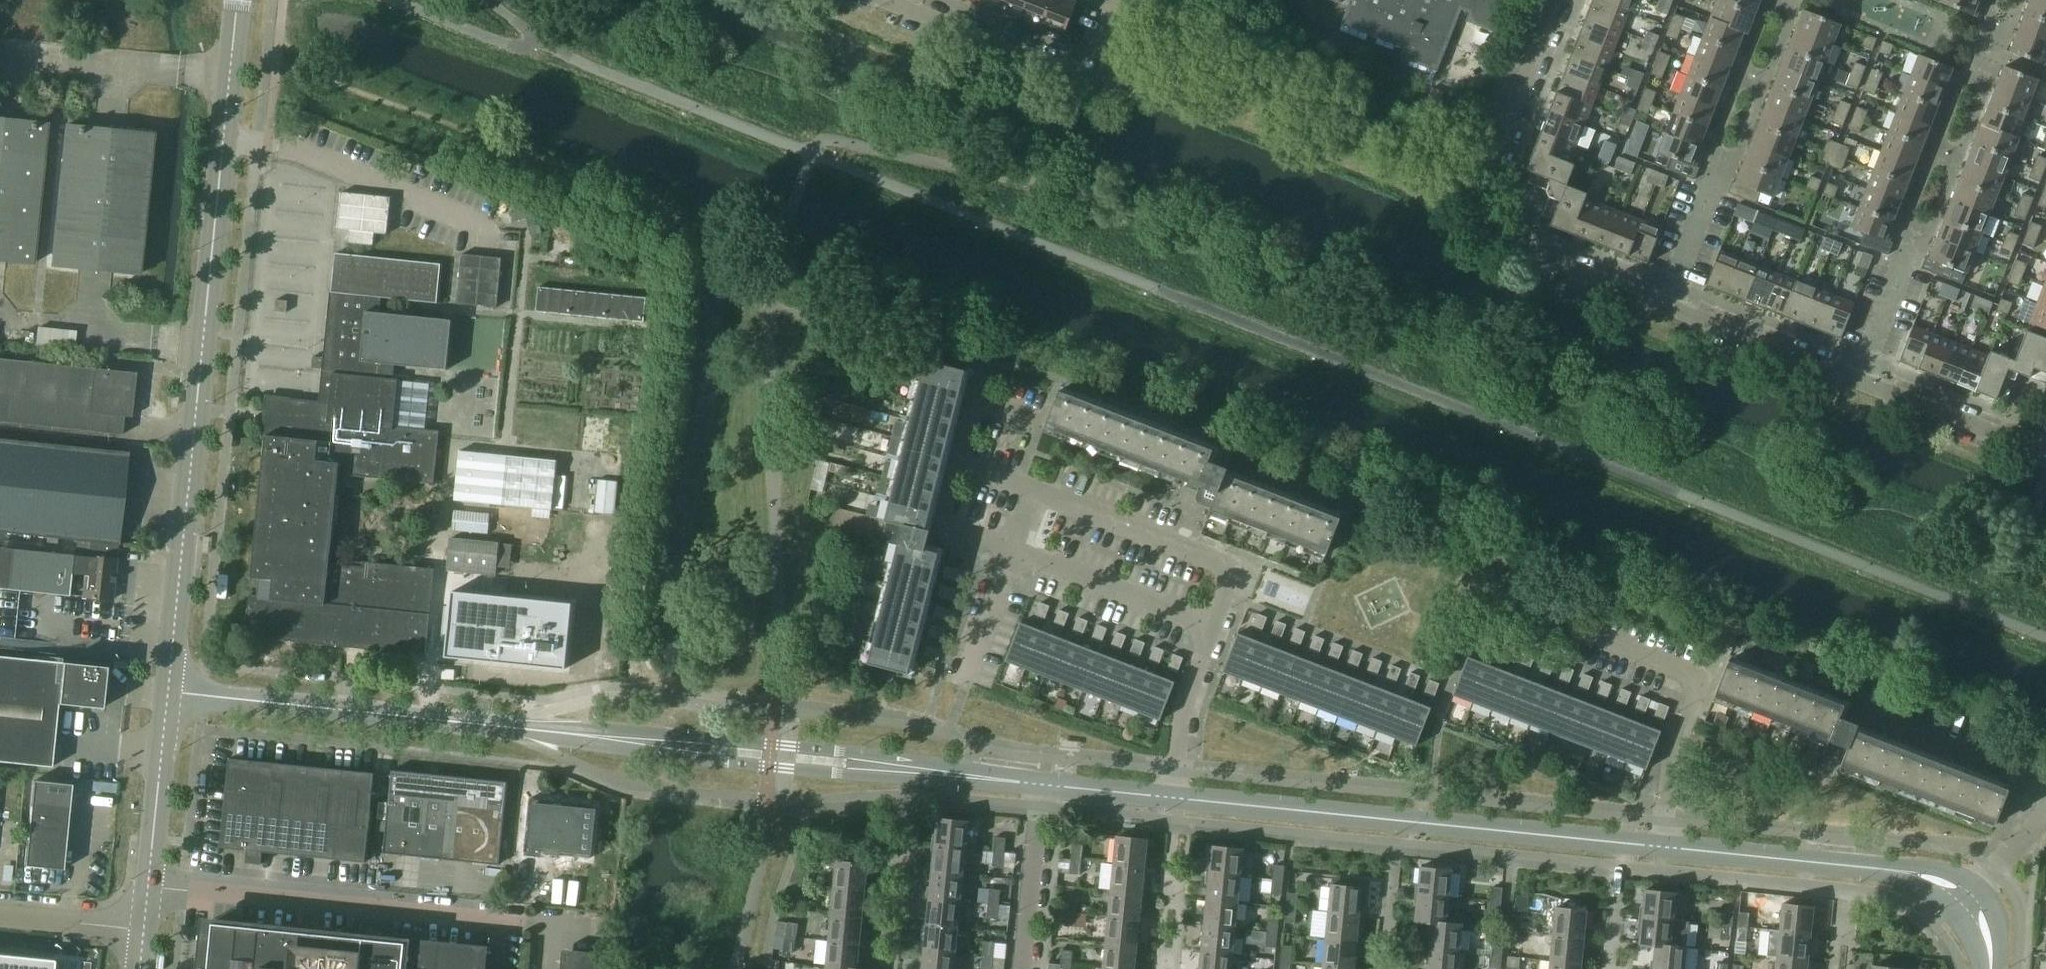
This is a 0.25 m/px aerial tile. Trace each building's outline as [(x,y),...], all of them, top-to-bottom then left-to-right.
[(1000,10),(1004,0),(979,0),(979,2),(1000,10)] [(1021,18),(1028,0),(1004,0),(1000,10),(1021,18)] [(1043,27),(1053,0),(1028,0),(1021,18),(1043,27)] [(1043,27),(1065,35),(1078,2),(1074,0),(1053,0),(1043,27)] [(1342,24),(1405,48),(1401,57),(1438,71),(1462,9),(1470,12),(1467,21),(1494,32),(1507,0),(1351,0),(1342,24)] [(1587,16),(1622,30),(1629,11),(1601,0),(1593,0),(1587,16)] [(1629,11),(1634,0),(1601,0),(1629,11)] [(1711,18),(1748,32),(1756,13),(1721,0),(1718,0),(1711,18)] [(1756,13),(1761,0),(1721,0),(1756,13)] [(1940,2),(1977,16),(1984,0),(1941,0),(1940,2)] [(2026,12),(2045,20),(2045,0),(2031,0),(2026,12)] [(1671,6),(1660,1),(1657,10),(1668,14),(1671,6)] [(1804,9),(1796,29),(1833,44),(1841,24),(1804,9)] [(2019,31),(2045,42),(2045,20),(2026,12),(2019,31)] [(1675,13),(1671,24),(1682,28),(1686,17),(1675,13)] [(1587,16),(1579,35),(1615,49),(1622,30),(1587,16)] [(1711,18),(1704,37),(1741,51),(1748,32),(1711,18)] [(1682,28),(1671,24),(1666,35),(1677,40),(1682,28)] [(1796,29),(1789,48),(1826,63),(1833,44),(1796,29)] [(1648,31),(1645,39),(1656,44),(1660,35),(1648,31)] [(2019,31),(2011,51),(2045,65),(2045,42),(2019,31)] [(1862,45),(1873,49),(1878,38),(1867,34),(1862,45)] [(1579,35),(1572,54),(1607,68),(1615,49),(1579,35)] [(1704,37),(1696,56),(1733,70),(1741,51),(1704,37)] [(1656,44),(1645,39),(1642,48),(1653,52),(1656,44)] [(1879,52),(1890,56),(1894,44),(1883,40),(1879,52)] [(1789,48),(1782,67),(1819,82),(1826,63),(1789,48)] [(1660,51),(1656,62),(1667,66),(1671,55),(1660,51)] [(1572,54),(1564,73),(1600,87),(1607,68),(1572,54)] [(1920,54),(1912,74),(1949,89),(1957,69),(1920,54)] [(1696,56),(1689,75),(1726,89),(1733,70),(1696,56)] [(1856,61),(1851,73),(1862,77),(1867,66),(1856,61)] [(1667,66),(1656,62),(1651,73),(1663,78),(1667,66)] [(2005,66),(1997,86),(2034,100),(2042,80),(2005,66)] [(1782,67),(1774,86),(1811,101),(1819,82),(1782,67)] [(1872,68),(1868,79),(1879,84),(1884,72),(1872,68)] [(1634,69),(1630,77),(1642,82),(1645,73),(1634,69)] [(1564,73),(1557,92),(1592,106),(1600,87),(1564,73)] [(1862,77),(1851,73),(1847,84),(1858,88),(1862,77)] [(1912,74),(1905,93),(1941,108),(1949,89),(1912,74)] [(1689,75),(1681,94),(1718,108),(1726,89),(1689,75)] [(1642,82),(1630,77),(1627,86),(1638,90),(1642,82)] [(1879,84),(1868,79),(1864,90),(1875,95),(1879,84)] [(1774,86),(1767,105),(1804,120),(1811,101),(1774,86)] [(1997,86),(1990,105),(2027,119),(2034,100),(1997,86)] [(1646,87),(1642,98),(1653,103),(1657,92),(1646,87)] [(1432,88),(1427,99),(1438,103),(1442,92),(1432,88)] [(1557,92),(1549,111),(1585,125),(1592,106),(1557,92)] [(1905,93),(1897,112),(1934,127),(1941,108),(1905,93)] [(1681,94),(1674,113),(1711,127),(1718,108),(1681,94)] [(1653,103),(1642,98),(1637,110),(1649,114),(1653,103)] [(1841,99),(1836,111),(1848,115),(1852,104),(1841,99)] [(1626,105),(1622,114),(1634,118),(1637,110),(1626,105)] [(1767,105),(1759,124),(1796,139),(1804,120),(1767,105)] [(1990,105),(1982,124),(2019,138),(2027,119),(1990,105)] [(1858,106),(1853,117),(1864,122),(1869,110),(1858,106)] [(1549,111),(1542,130),(1578,144),(1585,125),(1549,111)] [(1848,115),(1836,111),(1832,122),(1843,126),(1848,115)] [(1897,112),(1890,131),(1927,146),(1934,127),(1897,112)] [(1674,113),(1667,132),(1704,146),(1711,127),(1674,113)] [(1634,118),(1622,114),(1619,122),(1630,126),(1634,118)] [(33,264),(47,122),(0,117),(0,260),(33,264)] [(1864,122),(1853,117),(1849,128),(1860,133),(1864,122)] [(153,133),(67,124),(53,266),(139,274),(153,133)] [(1759,124),(1752,143),(1789,158),(1796,139),(1759,124)] [(1982,124),(1975,143),(2012,157),(2019,138),(1982,124)] [(1542,130),(1535,149),(1570,163),(1570,162),(1578,144),(1542,130)] [(1890,131),(1882,150),(1919,165),(1927,146),(1890,131)] [(1667,132),(1654,163),(1683,174),(1695,179),(1700,167),(1696,166),(1704,146),(1667,132)] [(1829,139),(1825,150),(1836,154),(1840,143),(1829,139)] [(1606,140),(1603,148),(1614,153),(1617,144),(1606,140)] [(1629,141),(1625,152),(1636,156),(1641,145),(1629,141)] [(1752,143),(1745,162),(1781,177),(1789,158),(1752,143)] [(1840,143),(1836,154),(1847,158),(1851,147),(1840,143)] [(1975,143),(1968,162),(2005,176),(2012,157),(1975,143)] [(1614,153),(1603,148),(1599,157),(1611,161),(1614,153)] [(1551,225),(1571,233),(1585,197),(1586,198),(1588,193),(1567,185),(1575,164),(1570,162),(1570,163),(1535,149),(1527,169),(1533,172),(1529,183),(1548,190),(1550,195),(1543,215),(1554,219),(1551,225)] [(1820,161),(1831,165),(1836,154),(1825,150),(1820,161)] [(1882,150),(1875,169),(1912,184),(1919,165),(1882,150)] [(1836,154),(1831,165),(1842,169),(1847,158),(1836,154)] [(2034,166),(2045,170),(2045,168),(2045,158),(2038,155),(2034,166)] [(1615,167),(1623,170),(1628,159),(1619,156),(1615,167)] [(1628,159),(1623,170),(1632,174),(1636,162),(1628,159)] [(1781,177),(1745,162),(1737,182),(1733,180),(1729,192),(1757,203),(1761,192),(1774,197),(1781,177)] [(1968,162),(1960,181),(1997,195),(2005,176),(1968,162)] [(2045,170),(2034,166),(2029,177),(2041,181),(2045,170)] [(1648,180),(1656,183),(1661,172),(1652,169),(1648,180)] [(1875,169),(1867,188),(1904,203),(1912,184),(1875,169)] [(1661,172),(1656,183),(1665,187),(1669,175),(1661,172)] [(1807,187),(1818,191),(1822,180),(1811,175),(1807,187)] [(1960,181),(1953,200),(1990,214),(1997,195),(1960,181)] [(1823,193),(1835,198),(1839,186),(1828,182),(1823,193)] [(1867,188),(1860,207),(1897,222),(1904,203),(1867,188)] [(347,192),(343,192),(339,229),(351,230),(350,242),(374,245),(376,233),(388,234),(392,197),(347,192)] [(2023,193),(2019,204),(2030,208),(2035,197),(2023,193)] [(2042,194),(2038,205),(2045,209),(2045,196),(2042,194)] [(1571,233),(1590,240),(1604,205),(1586,198),(1585,197),(1571,233)] [(1953,200),(1945,219),(1982,233),(1990,214),(1953,200)] [(1739,203),(1734,214),(1754,222),(1759,210),(1739,203)] [(2030,208),(2019,204),(2015,215),(2026,219),(2030,208)] [(1590,240),(1609,248),(1623,212),(1604,205),(1590,240)] [(1897,222),(1860,207),(1852,227),(1865,232),(1860,244),(1888,255),(1893,242),(1889,241),(1897,222)] [(1759,210),(1754,222),(1763,225),(1767,214),(1759,210)] [(1609,248),(1628,255),(1642,220),(1623,212),(1609,248)] [(1945,219),(1938,238),(1975,252),(1982,233),(1945,219)] [(1642,220),(1628,255),(1648,263),(1662,227),(1642,220)] [(2032,221),(2027,232),(2038,237),(2043,225),(2032,221)] [(1789,222),(1780,243),(1789,247),(1793,236),(1797,225),(1789,222)] [(1797,225),(1793,236),(1801,240),(1805,228),(1797,225)] [(2008,231),(2004,242),(2015,246),(2020,235),(2008,231)] [(2038,237),(2027,232),(2023,243),(2034,248),(2038,237)] [(1822,248),(1830,251),(1835,240),(1826,237),(1822,248)] [(1967,272),(1975,252),(1938,238),(1930,257),(1927,256),(1922,268),(1934,272),(1950,279),(1963,284),(1967,272)] [(1835,240),(1830,251),(1839,255),(1843,243),(1835,240)] [(2015,246),(2004,242),(2000,253),(2011,257),(2015,246)] [(1706,286),(1726,293),(1740,258),(1720,250),(1706,286)] [(1859,265),(1869,268),(1874,255),(1864,251),(1859,265)] [(395,426),(399,379),(394,378),(396,364),(448,369),(453,319),(381,312),(382,297),(438,302),(442,263),(336,253),(332,292),(331,291),(320,401),(271,396),(252,577),(260,578),(258,595),(251,594),(246,636),(427,654),(435,568),(364,561),(364,566),(330,562),(339,473),(435,483),(440,430),(395,426)] [(1726,293),(1745,301),(1759,265),(1740,258),(1726,293)] [(2017,259),(2012,270),(2024,275),(2028,263),(2017,259)] [(1745,301),(1764,308),(1778,273),(1759,265),(1745,301)] [(2024,275),(2012,270),(2008,281),(2019,286),(2024,275)] [(1764,308),(1783,316),(1797,280),(1778,273),(1764,308)] [(1783,316),(1802,323),(1816,287),(1797,280),(1783,316)] [(1939,294),(1948,297),(1952,286),(1944,282),(1939,294)] [(2038,302),(2045,305),(2045,283),(2038,302)] [(1952,286),(1948,297),(1956,300),(1960,289),(1952,286)] [(1802,323),(1821,330),(1835,295),(1816,287),(1802,323)] [(1835,295),(1821,330),(1841,338),(1855,303),(1835,295)] [(1972,307),(1981,310),(1985,299),(1977,295),(1972,307)] [(1997,309),(2008,314),(2013,302),(2002,298),(1997,309)] [(277,299),(276,311),(287,312),(289,300),(277,299)] [(1985,299),(1981,310),(1989,313),(1993,302),(1985,299)] [(2038,302),(2030,322),(2045,328),(2045,305),(2038,302)] [(1900,361),(1920,369),(1934,333),(1914,325),(1900,361)] [(1977,391),(2006,403),(2018,372),(2045,383),(2045,337),(2027,330),(2015,360),(1995,352),(1994,357),(1991,355),(1977,391)] [(1920,369),(1939,376),(1953,341),(1934,333),(1920,369)] [(1939,376),(1958,384),(1972,348),(1953,341),(1939,376)] [(1958,384),(1977,391),(1991,355),(1972,348),(1958,384)] [(121,434),(122,434),(124,416),(132,417),(136,373),(94,368),(0,358),(0,421),(121,434)] [(871,662),(870,663),(908,673),(909,671),(908,671),(938,553),(939,552),(926,549),(927,548),(926,548),(931,530),(926,529),(966,369),(928,360),(888,520),(891,521),(886,540),(900,544),(871,662)] [(1061,390),(1047,426),(1203,486),(1200,494),(1204,503),(1212,507),(1211,509),(1213,509),(1326,553),(1327,553),(1342,517),(1340,517),(1227,473),(1235,451),(1234,451),(1232,456),(1061,390)] [(88,549),(118,551),(118,544),(119,544),(128,452),(0,438),(0,532),(89,541),(88,549)] [(557,460),(460,451),(455,500),(492,503),(552,509),(557,460)] [(1240,466),(1250,469),(1255,455),(1246,452),(1240,466)] [(1259,473),(1269,477),(1274,463),(1265,459),(1259,473)] [(1284,466),(1278,480),(1288,484),(1293,470),(1284,466)] [(1298,488),(1307,491),(1312,477),(1303,474),(1298,488)] [(598,479),(595,512),(615,514),(619,481),(598,479)] [(1322,481),(1317,495),(1326,499),(1331,485),(1322,481)] [(1341,488),(1335,502),(1345,506),(1350,492),(1341,488)] [(489,533),(491,513),(454,510),(452,530),(489,533)] [(47,537),(46,552),(56,553),(57,538),(47,537)] [(448,569),(496,574),(500,542),(452,537),(448,569)] [(20,590),(31,591),(39,599),(45,593),(69,596),(71,573),(86,574),(83,596),(113,600),(113,599),(117,560),(118,551),(88,549),(87,557),(76,555),(0,547),(0,588),(20,590)] [(947,566),(945,576),(959,579),(962,570),(947,566)] [(957,589),(942,586),(940,595),(954,599),(957,589)] [(448,641),(446,656),(566,668),(573,603),(504,596),(498,595),(494,595),(453,591),(451,606),(450,618),(449,629),(448,641)] [(1036,616),(1045,619),(1050,606),(1041,602),(1036,616)] [(935,615),(949,619),(952,609),(937,605),(935,615)] [(1055,623),(1064,627),(1070,613),(1060,609),(1055,623)] [(1253,627),(1262,630),(1268,617),(1258,613),(1253,627)] [(1074,631),(1083,634),(1089,620),(1079,617),(1074,631)] [(1277,620),(1272,634),(1281,638),(1287,624),(1277,620)] [(1008,659),(1027,666),(1040,631),(1022,624),(1022,623),(1021,623),(1007,659),(1008,659)] [(1098,624),(1093,638),(1102,642),(1108,628),(1098,624)] [(947,629),(932,625),(930,635),(944,639),(947,629)] [(1291,641),(1300,645),(1306,631),(1297,628),(1291,641)] [(1027,666),(1046,674),(1060,638),(1040,631),(1027,666)] [(1112,645),(1121,649),(1127,635),(1117,631),(1112,645)] [(1226,670),(1244,677),(1258,642),(1239,635),(1239,634),(1238,634),(1224,670),(1225,670),(1226,670)] [(1316,635),(1310,649),(1320,652),(1325,639),(1316,635)] [(1483,650),(1492,654),(1498,640),(1488,636),(1483,650)] [(1046,674),(1065,681),(1079,645),(1060,638),(1046,674)] [(1131,653),(1140,656),(1146,642),(1136,639),(1131,653)] [(1744,653),(1753,656),(1758,642),(1749,639),(1744,653)] [(1244,677),(1263,684),(1277,649),(1258,642),(1244,677)] [(1344,646),(1335,642),(1329,656),(1339,660),(1344,646)] [(1507,643),(1502,657),(1511,661),(1517,647),(1507,643)] [(942,649),(927,645),(925,655),(939,658),(942,649)] [(1065,681),(1084,688),(1098,653),(1079,645),(1065,681)] [(1150,660),(1159,664),(1165,650),(1155,646),(1150,660)] [(1763,660),(1772,664),(1777,650),(1768,646),(1763,660)] [(1263,684),(1282,692),(1296,656),(1277,649),(1263,684)] [(1349,664),(1358,667),(1363,653),(1354,650),(1349,664)] [(1521,665),(1530,668),(1536,654),(1526,651),(1521,665)] [(1084,688),(1103,696),(1117,660),(1098,653),(1084,688)] [(1174,653),(1169,667),(1178,671),(1184,657),(1174,653)] [(1787,654),(1782,667),(1791,671),(1796,657),(1787,654)] [(58,703),(63,663),(0,656),(0,761),(52,766),(58,703)] [(1282,692),(1302,699),(1315,664),(1296,656),(1282,692)] [(1368,671),(1377,675),(1383,661),(1373,657),(1368,671)] [(1456,693),(1474,700),(1488,665),(1469,658),(1468,657),(1454,693),(1455,694),(1456,693)] [(1540,672),(1550,676),(1555,662),(1546,658),(1540,672)] [(1103,696),(1122,703),(1136,668),(1117,660),(1103,696)] [(1730,660),(1729,660),(1715,696),(1716,696),(1830,740),(1824,754),(1843,761),(1841,765),(1995,824),(2009,788),(1856,729),(1858,724),(1840,717),(1845,704),(1843,704),(1730,660)] [(1801,675),(1810,678),(1815,664),(1806,661),(1801,675)] [(107,667),(63,662),(63,663),(58,703),(102,708),(107,667)] [(1302,699),(1321,707),(1335,671),(1315,664),(1302,699)] [(1387,678),(1396,682),(1402,668),(1392,664),(1387,678)] [(920,675),(934,678),(937,669),(922,665),(920,675)] [(1474,700),(1493,708),(1507,672),(1488,665),(1474,700)] [(1574,669),(1565,666),(1560,680),(1569,683),(1574,669)] [(1122,703),(1142,710),(1155,675),(1136,668),(1122,703)] [(1825,668),(1820,682),(1829,686),(1834,672),(1825,668)] [(1321,707),(1340,714),(1354,679),(1335,671),(1321,707)] [(1411,672),(1406,686),(1415,689),(1421,675),(1411,672)] [(1493,708),(1512,715),(1526,680),(1507,672),(1493,708)] [(1594,677),(1584,673),(1579,687),(1588,691),(1594,677)] [(1155,675),(1142,710),(1160,718),(1161,718),(1175,682),(1174,682),(1155,675)] [(1844,676),(1839,689),(1848,693),(1853,679),(1844,676)] [(1340,714),(1359,721),(1373,686),(1354,679),(1340,714)] [(1440,683),(1430,679),(1425,693),(1434,697),(1440,683)] [(1512,715),(1532,723),(1545,687),(1526,680),(1512,715)] [(1598,694),(1607,698),(1613,684),(1603,681),(1598,694)] [(1359,721),(1378,729),(1392,693),(1373,686),(1359,721)] [(1532,723),(1551,730),(1564,695),(1545,687),(1532,723)] [(1632,691),(1622,688),(1617,702),(1626,705),(1632,691)] [(1378,729),(1398,736),(1411,701),(1392,693),(1378,729)] [(1551,730),(1570,737),(1584,702),(1564,695),(1551,730)] [(1641,695),(1636,709),(1645,713),(1651,699),(1641,695)] [(1411,701),(1398,736),(1416,743),(1416,744),(1417,744),(1431,708),(1430,708),(1411,701)] [(1570,737),(1589,745),(1603,709),(1584,702),(1570,737)] [(1660,703),(1655,716),(1664,720),(1670,706),(1660,703)] [(1589,745),(1608,752),(1622,717),(1603,709),(1589,745)] [(1608,752),(1628,760),(1641,724),(1622,717),(1608,752)] [(1641,724),(1628,760),(1646,767),(1647,768),(1661,732),(1660,731),(1641,724)] [(1573,757),(1570,766),(1579,769),(1583,760),(1573,757)] [(248,850),(247,862),(262,863),(263,851),(366,862),(375,772),(230,758),(221,847),(248,850)] [(508,781),(392,770),(384,853),(500,864),(508,781)] [(34,781),(32,802),(70,805),(72,784),(34,781)] [(531,798),(526,851),(590,857),(596,805),(531,798)] [(32,802),(29,823),(68,827),(70,805),(32,802)] [(938,817),(936,844),(967,848),(969,820),(938,817)] [(29,823),(27,844),(66,848),(68,827),(29,823)] [(1117,835),(1115,863),(1146,866),(1149,839),(1117,835)] [(996,836),(995,851),(1005,852),(1007,837),(996,836)] [(66,848),(27,844),(25,866),(63,869),(66,848)] [(936,844),(933,871),(964,874),(967,848),(936,844)] [(1074,844),(1072,858),(1082,859),(1084,845),(1074,844)] [(1213,845),(1210,872),(1241,875),(1244,848),(1213,845)] [(1005,852),(995,851),(994,865),(1004,866),(1005,852)] [(1082,859),(1072,858),(1071,873),(1081,874),(1082,859)] [(837,860),(835,887),(866,890),(869,863),(837,860)] [(1115,863),(1112,889),(1143,892),(1146,866),(1115,863)] [(1275,864),(1274,879),(1284,880),(1285,865),(1275,864)] [(1421,866),(1419,893),(1450,896),(1452,869),(1421,866)] [(800,870),(797,884),(807,886),(810,872),(800,870)] [(933,871),(930,897),(961,900),(964,874),(933,871)] [(1210,872),(1207,899),(1239,902),(1241,875),(1210,872)] [(1332,884),(1329,911),(1360,914),(1361,905),(1367,906),(1370,880),(1348,877),(1348,885),(1332,884)] [(1284,880),(1274,879),(1272,893),(1282,894),(1284,880)] [(807,886),(797,884),(793,898),(803,900),(807,886)] [(1493,886),(1492,901),(1502,902),(1503,887),(1493,886)] [(835,887),(832,913),(863,917),(866,890),(835,887)] [(991,889),(990,903),(1000,904),(1001,890),(991,889)] [(1112,889),(1109,915),(1140,918),(1143,892),(1112,889)] [(1646,889),(1643,916),(1674,919),(1677,892),(1646,889)] [(1288,892),(1287,907),(1297,908),(1298,893),(1288,892)] [(1419,893),(1416,920),(1463,924),(1463,923),(1447,922),(1450,896),(1419,893)] [(1068,896),(1067,911),(1077,912),(1078,897),(1068,896)] [(930,897),(928,923),(959,926),(961,900),(930,897)] [(1207,899),(1205,925),(1236,928),(1239,902),(1207,899)] [(1502,902),(1492,901),(1490,915),(1500,916),(1502,902)] [(1000,904),(990,903),(988,917),(998,918),(1000,904)] [(1783,903),(1780,930),(1811,933),(1814,906),(1783,903)] [(1556,906),(1553,934),(1584,937),(1587,910),(1556,906)] [(1297,908),(1287,907),(1285,921),(1295,922),(1297,908)] [(1724,910),(1722,924),(1732,925),(1734,911),(1724,910)] [(1077,912),(1067,911),(1066,925),(1076,926),(1077,912)] [(1329,911),(1326,937),(1357,940),(1360,914),(1329,911)] [(1740,911),(1738,926),(1748,927),(1750,912),(1740,911)] [(832,913),(829,940),(860,943),(863,917),(832,913)] [(1109,915),(1107,942),(1138,945),(1140,918),(1109,915)] [(1513,915),(1511,929),(1521,930),(1523,916),(1513,915)] [(1640,943),(1656,945),(1656,944),(1672,946),(1672,945),(1674,919),(1643,916),(1640,943)] [(1270,917),(1268,931),(1278,932),(1280,918),(1270,917)] [(1432,922),(1429,947),(1460,951),(1463,924),(1416,920),(1416,921),(1432,922)] [(789,921),(787,935),(797,937),(799,923),(789,921)] [(405,942),(211,922),(211,924),(214,924),(211,953),(200,962),(199,968),(403,968),(405,942)] [(928,923),(925,950),(956,953),(959,926),(928,923)] [(1732,925),(1722,924),(1721,938),(1731,939),(1732,925)] [(1205,925),(1202,951),(1233,954),(1236,928),(1205,925)] [(1748,927),(1738,926),(1737,940),(1747,941),(1748,927)] [(1521,930),(1511,929),(1510,943),(1520,944),(1521,930)] [(1780,930),(1772,929),(1770,956),(1778,956),(1809,960),(1811,933),(1780,930)] [(1494,940),(1492,954),(1502,955),(1505,931),(1495,930),(1494,940)] [(1278,932),(1268,931),(1267,946),(1277,947),(1278,932)] [(1553,934),(1551,960),(1582,963),(1584,937),(1553,934)] [(787,935),(784,949),(794,951),(797,937),(787,935)] [(1326,937),(1324,963),(1355,967),(1357,940),(1326,937)] [(827,967),(829,967),(843,968),(857,968),(858,968),(860,943),(829,940),(827,967)] [(986,941),(984,955),(994,956),(996,942),(986,941)] [(440,947),(437,947),(437,945),(405,942),(403,968),(438,968),(440,947)] [(1104,968),(1113,968),(1135,968),(1138,945),(1107,942),(1104,968)] [(1654,968),(1696,968),(1699,948),(1688,947),(1688,946),(1672,945),(1672,946),(1656,944),(1656,945),(1654,968)] [(438,968),(477,968),(478,951),(493,952),(493,951),(437,945),(437,947),(440,947),(438,968)] [(1283,945),(1282,959),(1292,960),(1293,946),(1283,945)] [(1427,968),(1458,968),(1460,951),(1429,947),(1427,968)] [(562,968),(603,968),(605,953),(564,949),(562,968)] [(1063,949),(1062,964),(1072,965),(1073,950),(1063,949)] [(925,950),(923,968),(954,968),(956,953),(925,950)] [(1200,968),(1232,968),(1233,954),(1202,951),(1200,968)] [(1736,953),(1735,960),(1744,961),(1745,953),(1736,953)] [(54,962),(52,959),(0,954),(0,968),(53,968),(54,962)] [(1492,954),(1491,968),(1498,968),(1501,968),(1502,955),(1492,954)] [(984,955),(983,968),(993,968),(994,956),(984,955)] [(1776,968),(1808,968),(1809,960),(1778,956),(1776,968)] [(1282,959),(1281,968),(1291,968),(1292,960),(1282,959)] [(1550,968),(1581,968),(1582,963),(1551,960),(1550,968)]
